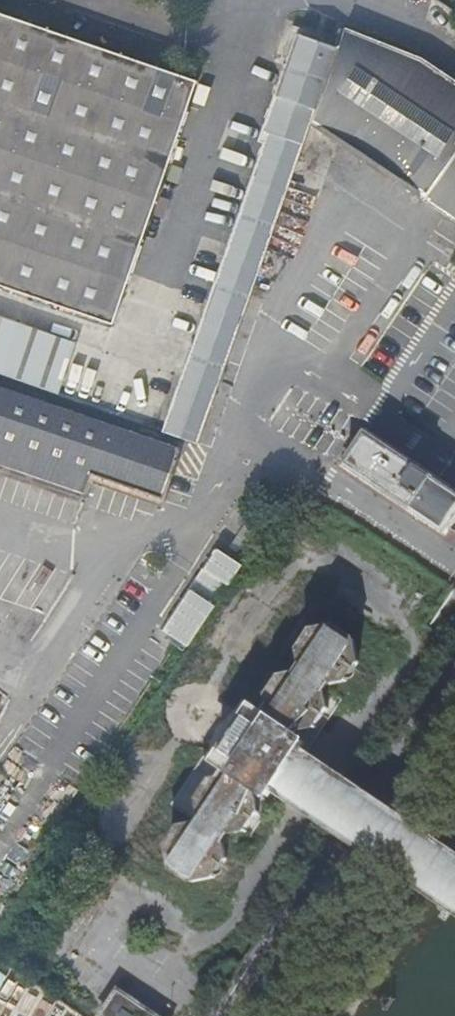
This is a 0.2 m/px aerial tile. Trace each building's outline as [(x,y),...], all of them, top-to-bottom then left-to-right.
[(0,13),(0,284),(109,321),(193,78),(0,13)] [(315,108),(336,48),(314,40),(314,34),(291,26),(279,54),(287,57),(274,94),(315,108)] [(404,51),(344,28),(336,48),(315,108),(308,125),(454,223),(454,84),(404,51)] [(196,441),(308,125),(315,108),(274,94),(261,130),(267,132),(161,429),(196,441)] [(54,393),(71,345),(0,320),(0,374),(54,393)] [(79,489),(85,472),(159,498),(176,449),(0,389),(0,461),(79,489)] [(368,436),(347,465),(446,531),(454,517),(454,494),(368,436)] [(217,547),(162,630),(189,647),(243,564),(217,547)] [(204,675),(310,745),(341,699),(235,629),(204,675)] [(274,799),(310,745),(204,675),(169,729),(274,799)] [(242,846),(274,799),(169,729),(134,781),(202,826),(205,821),(242,846)] [(399,805),(310,745),(274,799),(363,858),(454,919),(454,842),(399,805)] [(25,990),(19,984),(11,979),(0,989),(0,1015),(10,1015),(47,1015),(49,1013),(55,1015),(73,1015),(25,990)] [(100,1015),(157,1015),(118,990),(100,1015)]
